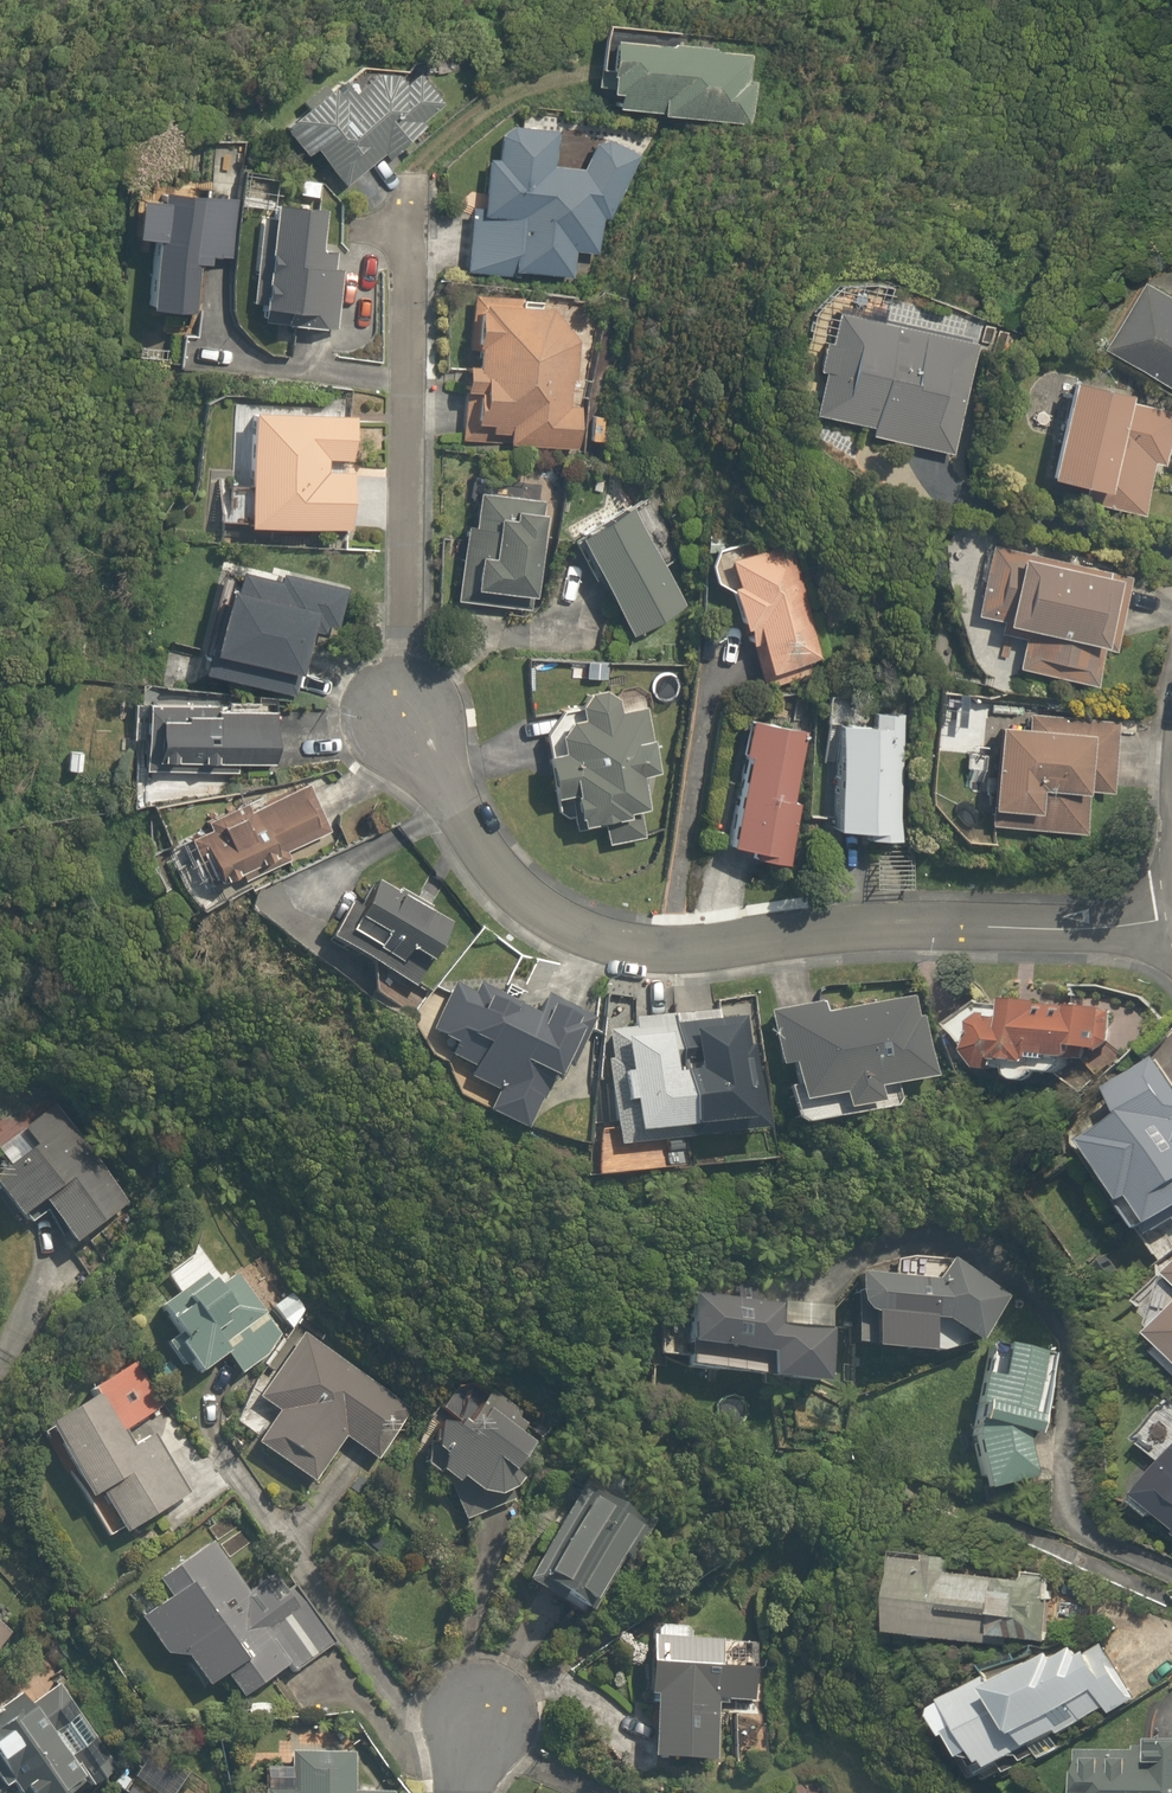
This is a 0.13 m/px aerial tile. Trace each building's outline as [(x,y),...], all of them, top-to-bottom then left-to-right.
[(660,114),(750,124),(754,80),(748,80),(751,54),(715,50),(715,47),(677,43),(678,33),(602,25),(596,86),(608,87),(607,92),(615,93),(614,106),(661,111),(660,114)] [(312,146),(343,185),(383,153),(387,158),(400,148),(400,147),(426,126),(421,121),(443,103),(418,72),(404,83),(397,75),(375,72),(351,91),(342,79),(338,83),(341,86),(335,91),(330,84),(325,89),(321,84),(300,101),(305,106),(289,120),(290,122),(283,128),(303,153),(312,146)] [(520,271),(571,276),(574,251),(598,253),(602,217),(609,218),(640,155),(607,138),(594,143),(582,169),(554,166),(557,131),(511,126),(499,136),(497,159),(488,158),(482,207),(471,206),(464,270),(519,276),(520,271)] [(319,179),(301,177),(298,196),(317,198),(319,179)] [(147,307),(193,311),(198,263),(208,264),(209,256),(233,259),(239,199),(159,191),(158,202),(146,201),(142,237),(154,239),(147,307)] [(264,321),(336,328),(342,269),(333,269),(335,250),(318,249),(322,207),(273,203),(271,218),(261,217),(257,257),(267,258),(265,273),(255,272),(252,304),(265,305),(264,321)] [(1155,280),(1116,351),(1171,382),(1171,289),(1155,280)] [(460,439),(577,447),(580,406),(570,405),(571,382),(576,382),(579,341),(551,308),(521,306),(522,299),(473,295),(469,347),(477,348),(476,365),(466,364),(460,439)] [(871,435),(950,453),(975,344),(838,312),(831,344),(824,342),(818,370),(824,371),(814,414),(873,427),(871,435)] [(1107,501),(1104,513),(1143,522),(1156,465),(1167,467),(1171,442),(1171,412),(1136,405),(1138,393),(1077,380),(1053,489),(1107,501)] [(247,526),(349,530),(351,472),(327,471),(329,413),(251,410),(247,526)] [(607,443),(609,416),(590,415),(588,442),(607,443)] [(468,500),(477,501),(473,530),(465,529),(456,609),(524,617),(525,606),(541,608),(552,517),(543,516),(544,503),(526,500),(528,484),(471,478),(468,500)] [(635,509),(582,539),(639,642),(693,612),(635,509)] [(733,595),(761,684),(763,692),(822,674),(819,666),(828,663),(791,546),(737,563),(746,591),(733,595)] [(1022,650),(1016,673),(1096,692),(1104,659),(1112,661),(1129,587),(1109,582),(1111,573),(995,546),(977,622),(1004,628),(1000,645),(1022,650)] [(284,577),(282,582),(228,568),(204,657),(213,659),(207,682),(291,704),(297,680),(307,683),(319,636),(336,640),(346,602),(348,594),(284,577)] [(566,705),(546,735),(556,807),(581,804),(585,835),(605,833),(607,852),(643,847),(639,814),(650,813),(646,778),(661,776),(653,713),(624,716),(622,698),(566,705)] [(132,744),(150,745),(148,775),(280,781),(283,709),(152,703),(134,702),(132,744)] [(1022,731),(998,729),(993,830),(1089,834),(1090,799),(1116,800),(1120,716),(1023,711),(1022,731)] [(876,726),(849,724),(843,836),(878,837),(878,849),(902,850),(909,714),(876,712),(876,726)] [(796,800),(806,725),(753,718),(736,857),(773,861),(772,869),(796,872),(805,801),(796,800)] [(307,784),(195,841),(217,885),(329,827),(307,784)] [(406,1015),(417,994),(422,997),(438,967),(449,973),(459,931),(432,916),(435,909),(406,893),(402,900),(368,881),(332,947),(380,974),(369,995),(406,1015)] [(479,984),(475,991),(461,984),(433,1038),(458,1051),(451,1063),(474,1075),(469,1083),(501,1098),(490,1119),(529,1138),(557,1082),(567,1088),(601,1021),(550,995),(537,1022),(502,1005),(506,998),(479,984)] [(951,1029),(1003,1082),(1027,1083),(1048,1104),(1076,1076),(1072,1072),(1102,1074),(1105,1010),(1010,1006),(1010,1009),(990,990),(951,1029)] [(828,1000),(770,1011),(784,1080),(797,1078),(805,1119),(847,1110),(850,1125),(892,1117),(888,1098),(942,1088),(923,997),(831,1015),(828,1000)] [(749,1005),(608,1020),(623,1163),(764,1148),(749,1005)] [(1149,1055),(1110,1084),(1129,1111),(1086,1142),(1160,1243),(1171,1234),(1171,1087),(1149,1055)] [(0,1178),(0,1197),(24,1232),(52,1213),(81,1257),(141,1216),(68,1105),(27,1132),(40,1152),(0,1178)] [(285,1296),(270,1307),(293,1339),(337,1307),(284,1234),(255,1255),(285,1296)] [(173,1285),(154,1300),(180,1335),(167,1345),(200,1389),(234,1364),(245,1378),(289,1345),(237,1276),(224,1285),(200,1252),(167,1277),(173,1285)] [(978,1360),(1010,1305),(987,1281),(857,1275),(854,1354),(978,1360)] [(693,1383),(833,1392),(837,1326),(802,1324),(803,1304),(663,1295),(658,1366),(694,1368),(693,1383)] [(1153,1340),(1171,1356),(1171,1317),(1153,1340)] [(339,1359),(304,1335),(257,1405),(279,1420),(260,1448),(318,1487),(346,1444),(376,1464),(411,1411),(337,1362),(339,1359)] [(1060,1350),(991,1347),(984,1494),(1053,1497),(1060,1350)] [(165,1441),(137,1458),(125,1437),(169,1411),(138,1359),(90,1388),(102,1408),(54,1437),(97,1510),(110,1502),(137,1547),(204,1506),(165,1441)] [(459,1380),(431,1442),(430,1499),(446,1506),(444,1512),(463,1520),(457,1532),(478,1541),(493,1507),(511,1514),(552,1422),(459,1380)] [(1136,1439),(1171,1469),(1143,1503),(1171,1527),(1171,1396),(1171,1395),(1136,1439)] [(652,1506),(587,1474),(528,1591),(593,1623),(652,1506)] [(212,1542),(160,1579),(173,1597),(140,1621),(172,1666),(183,1657),(220,1710),(236,1698),(241,1705),(288,1671),(296,1682),(333,1656),(275,1574),(249,1593),(212,1542)] [(977,1592),(978,1578),(931,1576),(929,1646),(1058,1650),(1060,1594),(977,1592)] [(10,1631),(0,1623),(0,1643),(10,1631)] [(1043,1752),(1048,1761),(1076,1743),(1067,1730),(1107,1703),(1116,1716),(1140,1700),(1101,1641),(964,1732),(990,1772),(997,1768),(1009,1787),(1037,1768),(1032,1760),(1043,1752)] [(720,1671),(719,1645),(652,1647),(653,1709),(658,1709),(659,1769),(720,1768),(719,1705),(753,1704),(752,1670),(720,1671)] [(30,1703),(0,1720),(0,1773),(8,1787),(26,1776),(36,1792),(94,1792),(78,1766),(109,1747),(74,1687),(35,1711),(30,1703)] [(1085,1754),(1085,1792),(1171,1792),(1171,1735),(1155,1735),(1155,1751),(1107,1751),(1107,1754),(1085,1754)] [(295,1758),(295,1792),(355,1792),(354,1758),(295,1758)]
